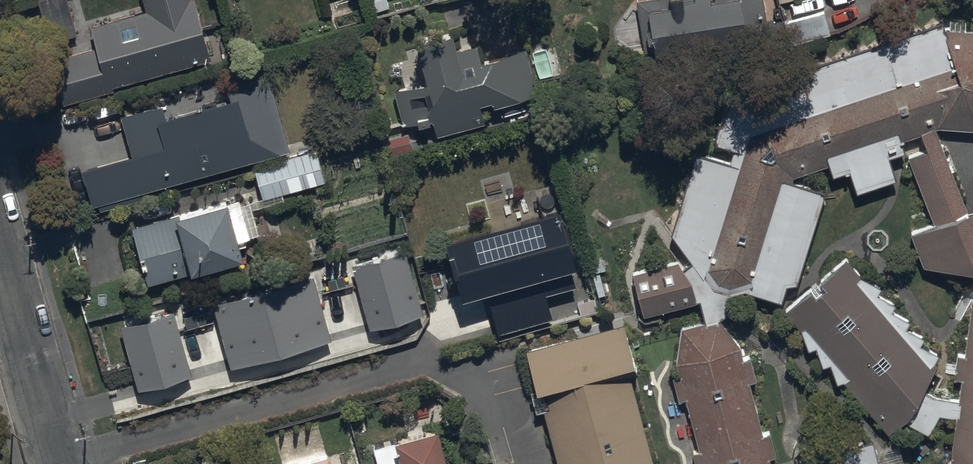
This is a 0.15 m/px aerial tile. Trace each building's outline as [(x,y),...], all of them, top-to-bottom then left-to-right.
[(48,38),(76,30),(68,0),(38,0),(48,38)] [(109,92),(213,63),(195,0),(194,0),(190,1),(190,0),(143,0),(147,13),(91,29),(109,92)] [(379,10),(388,7),(386,0),(376,0),(379,10)] [(637,4),(645,59),(769,43),(763,0),(715,0),(715,4),(711,5),(711,0),(667,0),(637,4)] [(784,27),(791,49),(830,37),(824,15),(784,27)] [(770,459),(777,457),(771,433),(764,435),(750,384),(757,382),(751,359),(744,361),(740,349),(721,321),(729,305),(725,290),(745,291),(782,302),(787,286),(797,285),(825,195),(792,184),(794,178),(831,166),(834,176),(851,171),(858,194),(897,181),(889,158),(905,153),(901,142),(921,135),(928,151),(909,157),(935,226),(912,234),(924,268),(972,275),(972,212),(969,214),(936,130),(938,129),(972,131),(972,25),(940,24),(938,18),(723,87),(709,138),(727,143),(723,155),(692,147),(666,241),(674,255),(629,269),(639,310),(694,297),(703,317),(682,323),(683,330),(677,329),(673,353),(679,354),(678,366),(681,377),(673,379),(679,402),(686,400),(700,452),(693,454),(696,463),(771,463),(770,459)] [(492,106),(494,112),(539,96),(524,54),(484,68),(476,48),(459,54),(455,44),(421,56),(429,82),(395,93),(406,129),(419,125),(421,132),(434,128),(438,139),(486,127),(481,109),(492,106)] [(149,200),(148,195),(291,154),(269,77),(227,88),(231,104),(219,108),(216,99),(200,103),(203,113),(168,123),(164,109),(122,121),(133,158),(83,172),(96,215),(149,200)] [(254,169),(263,202),(326,185),(318,152),(254,169)] [(193,276),(194,281),(246,265),(228,208),(180,223),(178,216),(133,230),(151,289),(193,276)] [(561,210),(447,242),(464,300),(488,294),(499,334),(553,319),(547,295),(577,287),(573,270),(578,269),(561,210)] [(421,303),(407,251),(353,266),(358,283),(371,330),(424,315),(421,303)] [(972,303),(966,357),(957,356),(955,381),(962,381),(959,402),(935,399),(925,393),(938,366),(935,363),(940,356),(920,347),(924,340),(906,330),(910,322),(892,313),(895,306),(878,296),(881,290),(857,273),(846,260),(786,312),(803,332),(809,351),(817,348),(823,368),(832,365),(838,385),(846,383),(889,436),(899,423),(929,436),(940,417),(957,418),(948,458),(941,463),(972,463),(972,301),(972,303)] [(264,291),(282,355),(332,341),(319,294),(314,277),(264,291)] [(219,321),(232,368),(282,355),(264,291),(214,305),(219,321)] [(180,331),(175,312),(122,326),(133,366),(139,391),(192,376),(180,331)] [(629,369),(636,367),(625,325),(527,352),(537,391),(532,392),(538,413),(545,411),(559,463),(655,463),(629,369)] [(440,432),(397,443),(403,463),(400,463),(449,463),(440,432)] [(893,440),(872,447),(868,437),(824,450),(828,463),(900,463),(893,440)] [(231,454),(197,463),(234,463),(231,454)] [(332,455),(297,463),(334,463),(332,455)]
